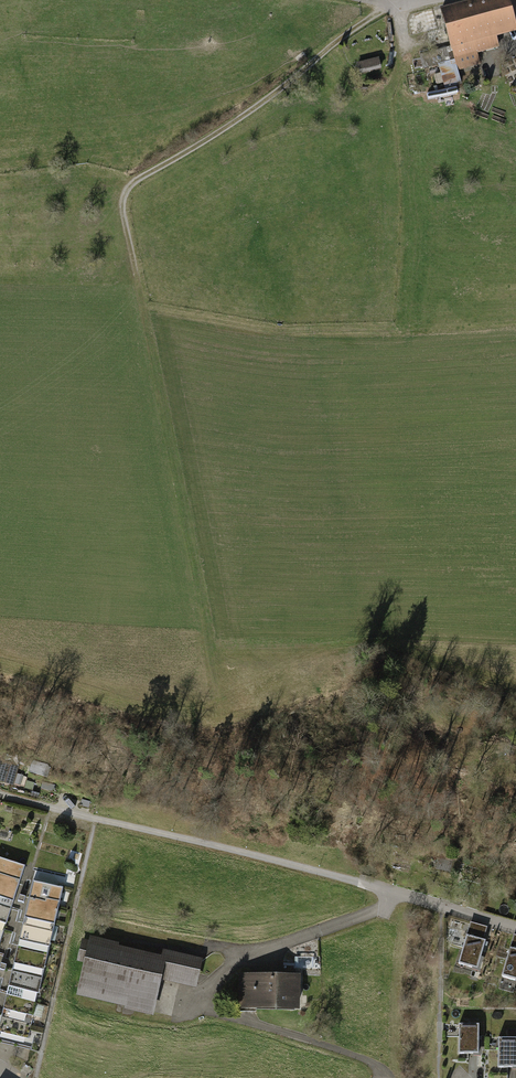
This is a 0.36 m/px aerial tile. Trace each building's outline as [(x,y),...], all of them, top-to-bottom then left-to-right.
[(441,8),(455,58),(459,72),(479,66),(476,55),(502,47),(499,38),(515,33),(515,30),(507,0),(468,0),(441,8)] [(379,55),(358,61),(361,71),(382,65),(379,55)] [(24,792),(29,772),(12,768),(14,760),(0,757),(0,786),(24,792)] [(452,860),(438,856),(433,873),(447,877),(452,860)] [(13,903),(24,866),(0,858),(0,899),(13,903)] [(32,880),(23,920),(53,927),(62,887),(32,880)] [(6,926),(13,903),(0,899),(0,925),(6,926)] [(23,920),(18,943),(48,949),(53,927),(23,920)] [(486,928),(469,923),(456,967),(474,972),(486,928)] [(513,936),(500,980),(515,985),(515,937),(513,936)] [(95,938),(82,997),(161,1014),(168,979),(203,986),(209,960),(170,951),(168,959),(124,949),(125,945),(95,938)] [(18,943),(13,965),(43,972),(48,949),(18,943)] [(313,958),(295,958),(295,969),(313,969),(313,958)] [(13,965),(7,988),(38,995),(43,972),(13,965)] [(239,976),(239,1010),(299,1011),(300,977),(239,976)] [(7,988),(2,1010),(32,1017),(38,995),(7,988)] [(0,1020),(0,1034),(27,1040),(32,1017),(2,1010),(0,1020)] [(478,1026),(458,1026),(457,1058),(478,1058),(478,1026)] [(497,1039),(497,1071),(515,1071),(515,1039),(497,1039)]
